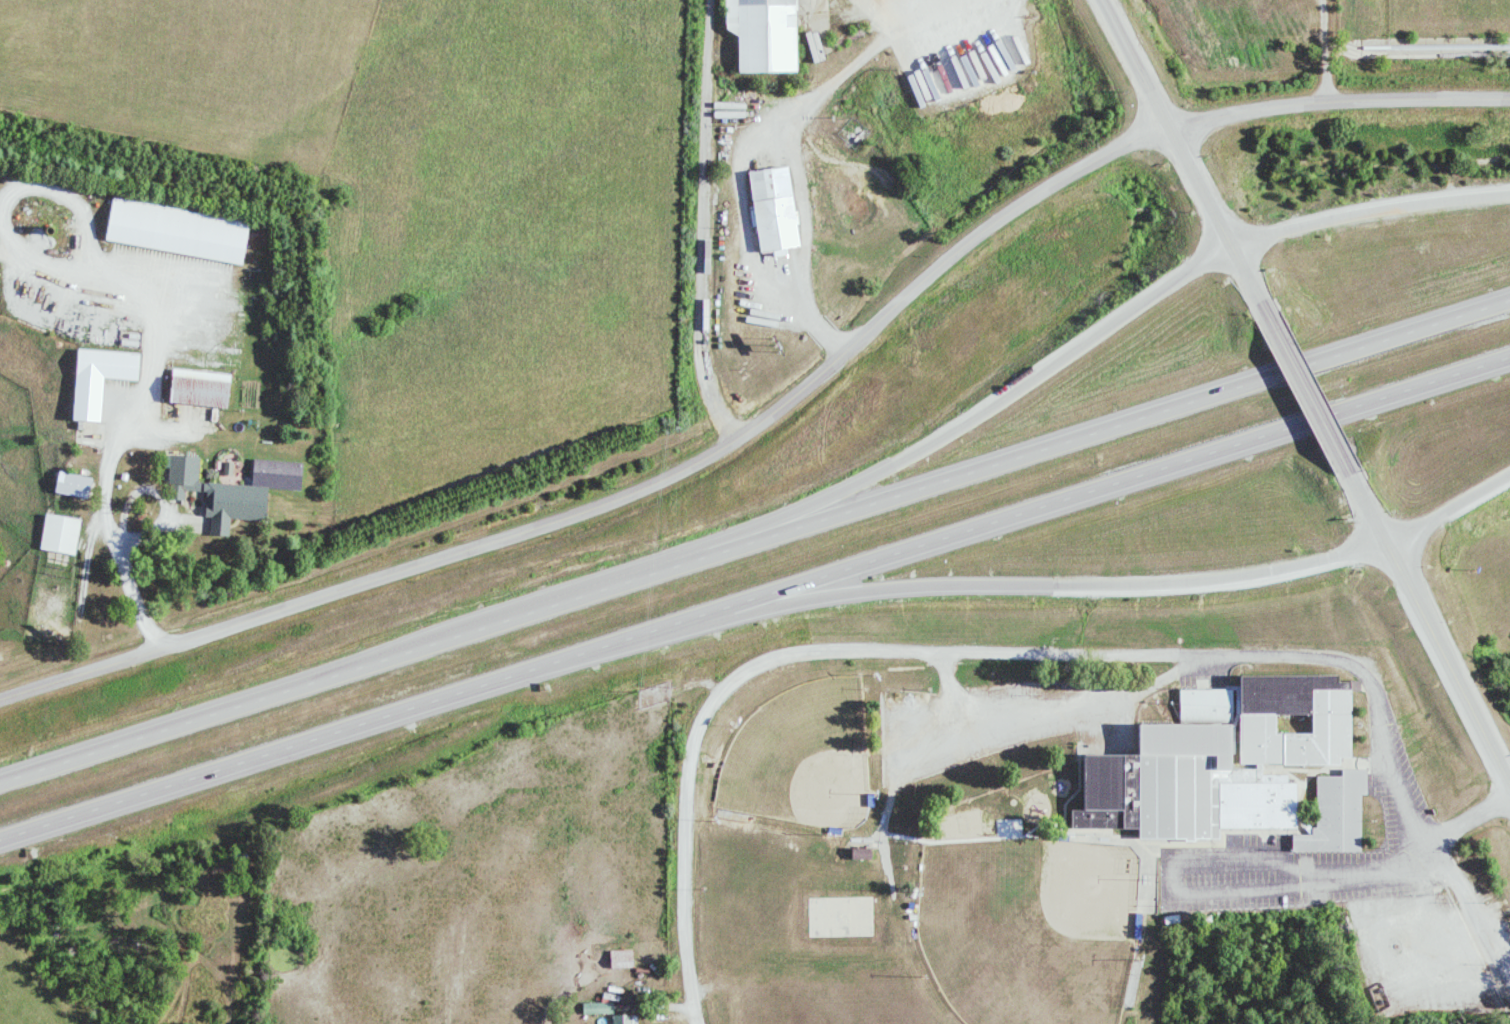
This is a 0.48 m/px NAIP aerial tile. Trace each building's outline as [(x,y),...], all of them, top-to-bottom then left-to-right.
[(795,0),(724,0),(725,33),(736,33),(737,74),(796,73),(795,0)] [(103,243),(240,264),(247,221),(110,200),(103,243)] [(75,378),(136,381),(138,354),(76,351),(75,378)] [(168,405),(227,408),(229,374),(169,371),(168,405)] [(251,487),(198,483),(199,458),(164,456),(163,469),(169,469),(167,501),(184,502),(184,492),(205,493),(204,518),(210,518),(209,537),(228,538),(229,520),(264,522),(266,490),(299,492),(301,464),(252,461),(251,487)] [(91,480),(58,472),(53,493),(86,501),(91,480)] [(40,551),(76,555),(79,520),(44,516),(40,551)] [(1070,833),(1218,835),(1218,828),(1295,829),(1296,782),(1287,782),(1287,775),(1261,774),(1262,764),(1339,765),(1339,757),(1349,757),(1350,692),(1360,692),(1360,677),(1239,675),(1238,764),(1255,764),(1255,769),(1230,768),(1230,755),(1233,755),(1234,690),(1180,689),(1180,723),(1137,723),(1136,754),(1081,753),(1081,810),(1071,809),(1070,833)] [(1360,852),(1360,794),(1365,794),(1365,769),(1340,769),(1340,776),(1315,776),(1315,835),(1291,835),(1291,851),(1360,852)] [(870,859),(870,848),(850,848),(850,859),(870,859)] [(632,950),(609,951),(610,969),(633,968),(632,950)] [(612,1002),(582,1003),(582,1014),(613,1014),(612,1002)] [(635,1015),(612,1015),(613,1023),(635,1023),(635,1015)]
